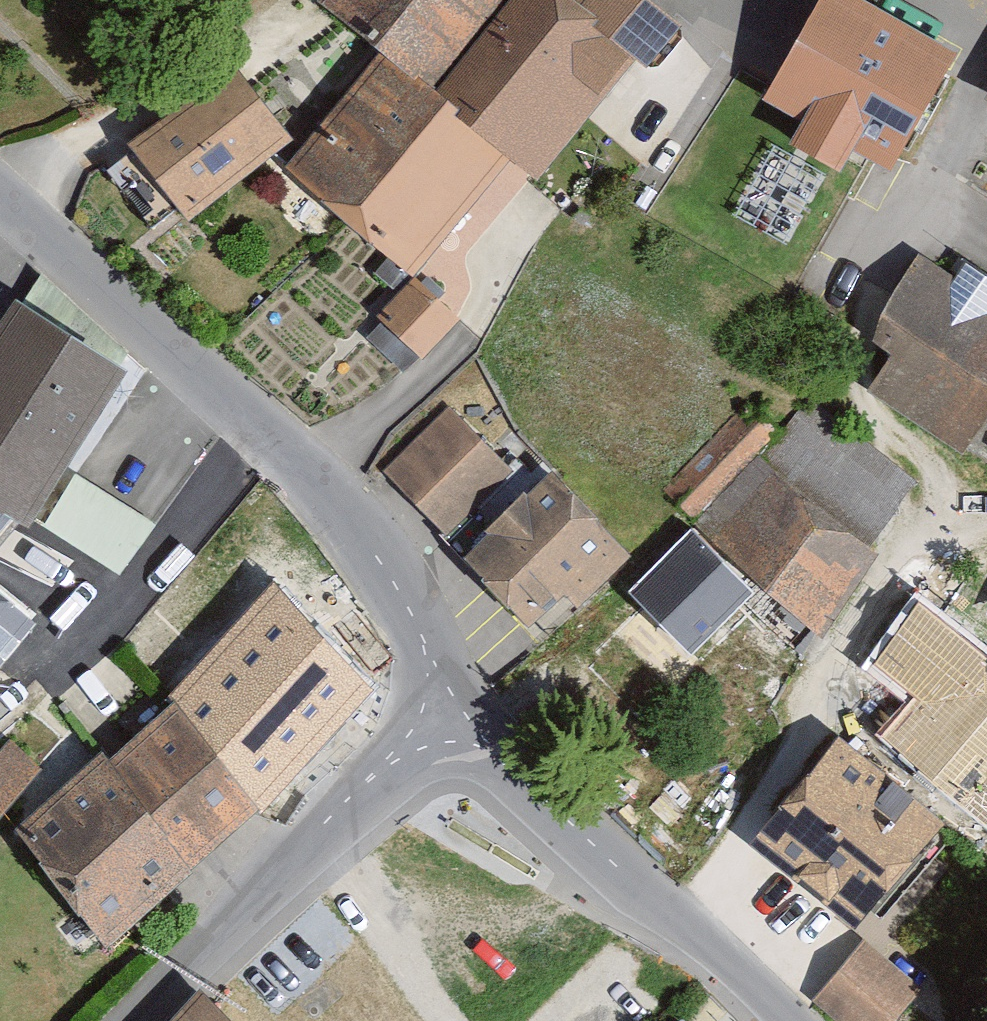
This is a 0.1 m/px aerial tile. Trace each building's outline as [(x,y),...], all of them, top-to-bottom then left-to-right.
[(314,4),(378,55),(427,94),(503,0),(317,0),(314,4)] [(638,54),(648,63),(676,30),(639,0),(503,0),(427,94),(513,165),(538,183),(638,54)] [(763,107),(883,173),(949,62),(841,0),(823,0),(763,107)] [(378,55),(274,181),(410,291),(513,165),(427,94),(378,55)] [(287,137),(237,71),(140,144),(191,210),(287,137)] [(925,250),(879,313),(873,338),(894,356),(871,389),(966,449),(986,417),(986,271),(971,260),(959,279),(925,250)] [(20,306),(0,336),(0,528),(13,513),(27,519),(121,374),(20,306)] [(808,404),(702,526),(820,632),(873,556),(862,549),(913,482),(808,404)] [(446,418),(377,488),(458,564),(451,571),(528,633),(612,556),(543,482),(532,498),(446,418)] [(69,473),(43,528),(131,568),(156,512),(69,473)] [(747,590),(691,534),(636,588),(693,645),(747,590)] [(30,621),(0,595),(0,655),(30,621)] [(362,695),(261,603),(160,706),(166,714),(246,818),(256,828),(362,695)] [(913,618),(864,679),(901,709),(871,746),(974,829),(986,814),(986,677),(913,618)] [(246,818),(166,714),(102,774),(179,881),(246,818)] [(938,825),(830,746),(746,861),(854,940),(938,825)] [(95,763),(7,840),(101,951),(185,889),(179,881),(102,774),(95,763)] [(860,948),(809,1012),(821,1020),(897,1020),(918,995),(860,948)] [(200,1009),(188,1020),(212,1020),(200,1009)]
